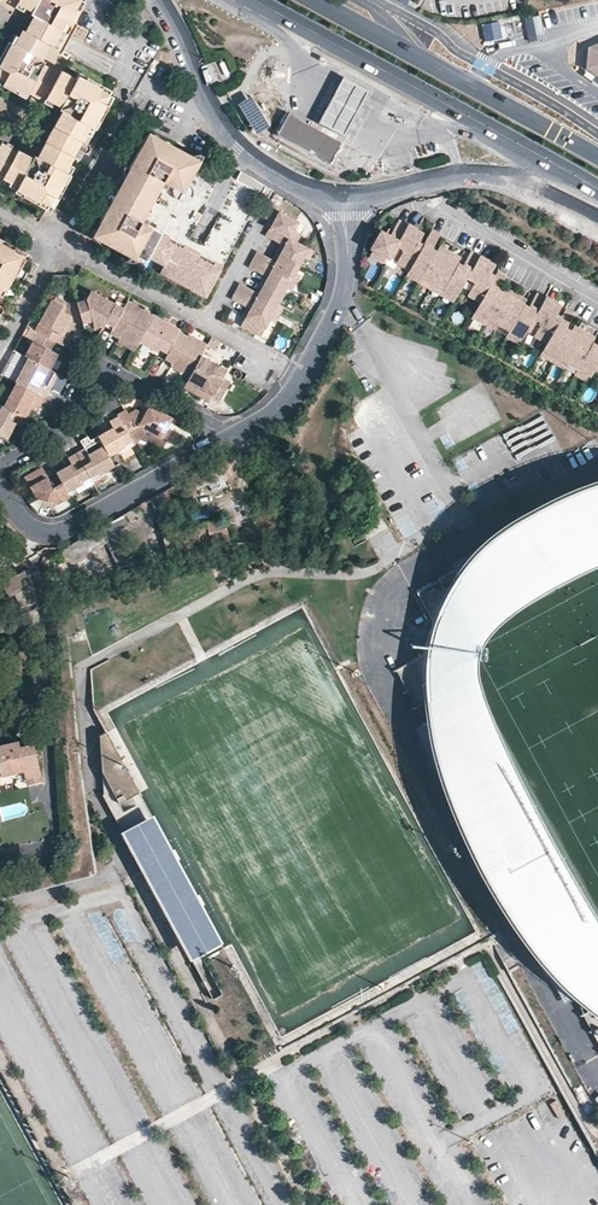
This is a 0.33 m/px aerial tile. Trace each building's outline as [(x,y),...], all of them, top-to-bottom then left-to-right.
[(52,211),(72,175),(66,172),(91,126),(98,129),(111,106),(97,98),(103,88),(78,74),(76,76),(61,68),(59,72),(43,63),(52,45),(59,49),(85,0),(0,0),(0,5),(14,13),(20,3),(36,12),(26,31),(19,27),(0,61),(0,83),(42,105),(44,101),(53,107),(55,103),(64,108),(35,160),(2,141),(0,145),(0,183),(52,211)] [(541,15),(524,19),(529,41),(546,37),(541,15)] [(499,21),(481,25),(485,42),(502,38),(499,21)] [(588,50),(589,71),(597,77),(597,45),(588,50)] [(370,91),(343,76),(330,101),(318,122),(345,137),(356,116),(370,91)] [(245,101),(239,105),(257,134),(263,131),(270,126),(252,97),(245,101)] [(342,142),(289,113),(277,135),(330,163),(342,142)] [(149,131),(143,144),(151,148),(157,135),(149,131)] [(185,150),(157,135),(151,148),(143,144),(130,168),(134,170),(130,178),(122,194),(115,207),(110,204),(101,222),(108,226),(101,239),(124,251),(126,247),(147,259),(161,233),(162,230),(147,221),(145,216),(156,196),(160,188),(164,180),(183,191),(199,161),(184,153),(185,150)] [(200,158),(185,150),(184,153),(199,161),(200,158)] [(199,217),(180,206),(201,166),(209,170),(212,165),(200,158),(199,161),(183,191),(164,180),(160,188),(164,190),(160,198),(156,196),(145,216),(147,221),(162,230),(170,234),(168,237),(161,233),(147,259),(145,262),(206,295),(222,266),(214,262),(216,259),(224,263),(262,191),(253,186),(250,191),(258,195),(234,237),(214,226),(211,231),(210,234),(208,236),(200,250),(199,254),(184,246),(186,242),(199,217)] [(207,202),(223,172),(212,165),(209,170),(201,166),(180,206),(199,217),(207,202)] [(134,170),(130,168),(126,176),(130,178),(134,170)] [(223,172),(207,202),(215,206),(222,210),(238,180),(230,176),(223,172)] [(238,180),(222,210),(208,236),(210,234),(211,231),(214,226),(234,237),(258,195),(250,191),(253,186),(238,180)] [(117,192),(110,204),(115,207),(122,194),(117,192)] [(306,252),(310,245),(298,239),(291,235),(297,225),(300,219),(278,207),(279,204),(271,199),(263,214),(271,218),(274,220),(271,225),(267,233),(282,242),(285,244),(277,259),(274,257),(259,249),(250,265),(265,273),(268,275),(260,291),(257,289),(241,281),(233,297),(246,304),(251,307),(247,315),(242,323),(254,329),(255,329),(258,329),(262,323),(266,325),(267,324),(271,317),(280,301),(289,284),(297,268),(306,252)] [(408,223),(399,218),(391,235),(382,230),(373,248),(375,249),(388,256),(391,257),(392,255),(398,244),(408,223)] [(94,235),(101,239),(108,226),(101,222),(94,235)] [(424,231),(408,223),(398,244),(406,248),(400,259),(399,261),(412,268),(422,247),(417,245),(420,240),(424,231)] [(298,239),(304,229),(297,225),(291,235),(298,239)] [(441,232),(433,227),(425,242),(422,247),(412,268),(409,273),(422,280),(435,255),(431,252),(433,247),(441,232)] [(1,313),(2,311),(3,309),(1,305),(29,252),(0,236),(0,313),(1,313)] [(200,250),(186,242),(184,246),(199,254),(200,250)] [(277,259),(285,244),(282,242),(274,257),(277,259)] [(406,248),(398,244),(392,255),(400,259),(406,248)] [(311,255),(315,248),(310,245),(306,252),(311,255)] [(126,247),(124,251),(145,262),(147,259),(126,247)] [(457,266),(447,286),(460,293),(463,287),(470,274),(481,252),(472,248),(464,263),(462,268),(457,266)] [(388,256),(375,249),(372,255),(386,261),(388,256)] [(462,256),(451,250),(449,254),(460,260),(462,256)] [(490,257),(481,252),(470,274),(478,278),(471,291),(484,298),(490,285),(495,276),(490,274),(493,269),(497,260),(490,257)] [(460,260),(449,254),(436,280),(447,286),(457,266),(459,261),(460,260)] [(294,287),(302,271),(297,268),(289,284),(294,287)] [(260,291),(268,275),(265,273),(257,289),(260,291)] [(490,285),(484,298),(472,322),(483,330),(486,323),(496,328),(503,320),(514,298),(490,285)] [(460,293),(447,286),(444,291),(457,298),(460,293)] [(530,294),(519,289),(517,293),(528,298),(530,294)] [(94,292),(91,290),(86,299),(91,297),(94,292)] [(564,299),(549,291),(545,298),(537,313),(545,317),(540,327),(538,330),(551,337),(563,315),(557,313),(560,308),(564,299)] [(123,308),(94,292),(91,297),(86,299),(77,302),(76,302),(84,327),(92,324),(100,322),(101,326),(102,327),(103,327),(104,325),(112,329),(123,308)] [(514,298),(503,320),(514,326),(525,304),(527,299),(528,298),(517,293),(514,298)] [(67,302),(55,295),(53,299),(65,305),(67,302)] [(503,320),(496,328),(509,332),(505,338),(520,346),(545,298),(536,295),(532,302),(529,307),(525,304),(514,326),(503,320)] [(70,315),(62,310),(65,305),(53,299),(51,298),(34,330),(38,332),(54,340),(62,344),(71,328),(65,325),(70,315)] [(138,344),(140,341),(153,316),(127,301),(123,308),(112,329),(110,333),(119,338),(121,335),(138,344)] [(276,320),(285,303),(280,301),(271,317),(276,320)] [(578,306),(569,302),(565,310),(563,315),(551,337),(548,344),(561,351),(573,327),(569,324),(570,321),(577,309),(578,306)] [(247,315),(251,307),(246,304),(242,312),(247,315)] [(545,317),(537,313),(532,323),(540,327),(545,317)] [(76,330),(70,315),(65,325),(71,328),(62,344),(67,347),(76,330)] [(180,330),(153,316),(140,341),(158,351),(159,348),(168,353),(179,332),(180,330)] [(561,351),(572,356),(586,328),(589,324),(582,320),(580,325),(576,322),(575,323),(573,327),(561,351)] [(266,325),(262,323),(258,329),(257,331),(262,334),(266,325)] [(597,333),(597,332),(597,328),(589,324),(586,328),(597,333)] [(597,333),(586,328),(572,356),(583,362),(594,339),(597,334),(597,333)] [(38,332),(25,355),(28,357),(49,368),(55,357),(48,353),(50,349),(54,340),(38,332)] [(206,345),(187,334),(186,336),(179,332),(168,353),(164,359),(172,363),(171,366),(189,376),(201,354),(206,346),(206,345)] [(215,351),(220,341),(211,336),(206,345),(206,346),(215,351)] [(594,339),(583,362),(596,368),(597,365),(597,341),(594,339)] [(48,353),(55,357),(57,353),(50,349),(48,353)] [(227,368),(201,354),(189,376),(186,381),(212,395),(221,400),(231,381),(223,377),(227,368)] [(47,385),(55,371),(49,368),(28,357),(15,381),(16,382),(45,397),(50,387),(47,385)] [(212,395),(186,381),(183,388),(209,402),(212,395)] [(45,397),(16,382),(4,406),(25,417),(33,404),(36,405),(39,407),(45,397)] [(25,417),(4,406),(2,405),(0,408),(0,435),(6,438),(15,423),(21,426),(25,417)] [(144,413),(135,409),(128,413),(125,409),(116,414),(118,416),(126,431),(138,424),(161,436),(170,420),(158,414),(152,415),(145,412),(144,413)] [(126,431),(118,416),(109,420),(113,426),(97,435),(103,446),(109,456),(118,451),(126,446),(125,445),(132,441),(126,431)] [(125,445),(126,446),(118,451),(120,453),(134,445),(132,441),(125,445)] [(109,456),(103,446),(88,454),(85,448),(76,453),(90,477),(97,472),(99,474),(105,470),(114,465),(109,456)] [(90,477),(76,453),(67,458),(71,464),(56,472),(57,475),(67,492),(76,487),(83,483),(82,481),(90,477)] [(67,492),(57,475),(49,479),(42,466),(24,476),(37,498),(56,503),(69,496),(67,492)] [(107,474),(105,470),(99,474),(97,472),(90,477),(92,482),(107,474)] [(197,487),(191,476),(185,480),(191,490),(197,487)] [(92,482),(90,477),(82,481),(83,483),(76,487),(78,490),(92,482)] [(571,887),(545,839),(519,788),(498,741),(491,725),(487,717),(476,683),(475,671),(474,661),(477,648),(484,635),(501,619),(511,611),(532,598),(567,579),(586,570),(597,565),(597,478),(594,479),(568,488),(541,500),(516,514),(492,530),(471,547),(456,566),(442,588),(433,609),(425,634),(421,649),(421,656),(421,695),(423,717),(425,729),(426,742),(433,774),(441,799),(450,821),(460,846),(473,872),(486,898),(498,917),(509,934),(515,943),(532,964),(548,984),(555,991),(575,1010),(588,1022),(597,1028),(597,931),(571,887)] [(167,489),(151,498),(161,532),(168,558),(231,542),(225,518),(179,529),(167,489)] [(123,513),(65,546),(53,553),(78,559),(106,544),(122,577),(137,569),(118,530),(129,524),(123,513)] [(29,568),(3,582),(8,597),(13,595),(19,605),(37,598),(29,568)] [(222,945),(138,789),(106,728),(99,732),(101,769),(111,786),(103,790),(101,791),(150,883),(178,934),(211,996),(221,991),(202,955),(222,945)] [(0,745),(0,777),(23,771),(25,779),(40,775),(32,742),(19,745),(18,740),(0,745)] [(111,786),(101,769),(103,790),(111,786)]
